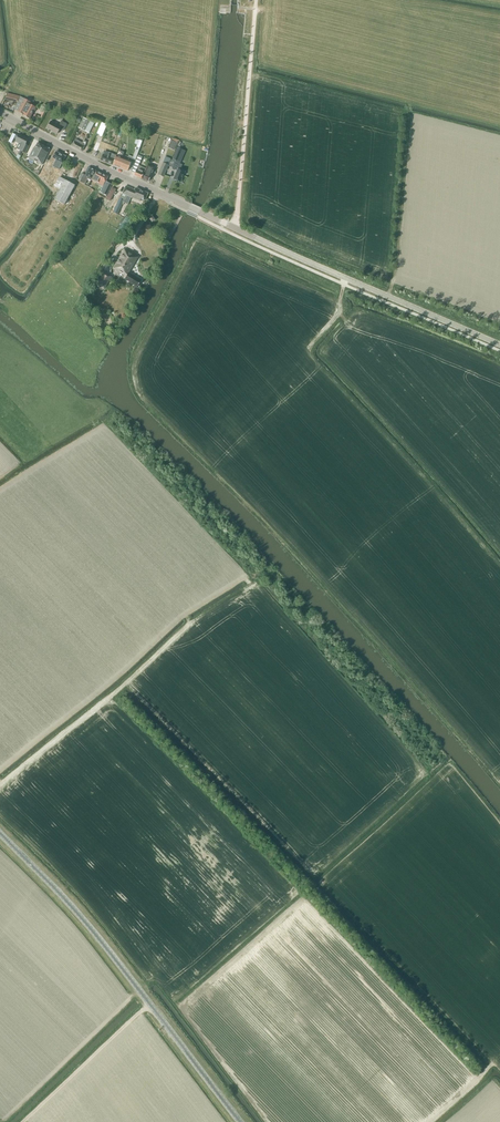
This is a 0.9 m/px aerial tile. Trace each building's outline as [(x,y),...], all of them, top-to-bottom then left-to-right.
[(36,107),(30,103),(31,102),(21,97),(7,93),(5,99),(18,102),(22,104),(18,111),(24,114),(23,115),(29,119),(34,111),(35,111),(36,109),(35,108),(36,107)] [(94,123),(83,117),(78,128),(89,133),(94,123)] [(47,128),(57,134),(60,129),(63,131),(67,124),(62,121),(59,125),(51,121),(47,128)] [(13,133),(9,142),(12,143),(14,138),(16,139),(18,136),(13,133)] [(25,144),(29,138),(19,133),(18,136),(16,139),(16,141),(19,143),(16,148),(20,150),(17,157),(19,158),(22,151),(25,153),(29,146),(25,144)] [(103,138),(102,138),(99,136),(93,149),(97,151),(103,138)] [(85,144),(87,142),(84,140),(82,142),(75,139),(74,141),(72,146),(82,151),(84,147),(86,144),(85,144)] [(133,156),(132,158),(136,159),(140,148),(142,141),(139,139),(136,147),(133,156)] [(171,140),(168,148),(174,150),(178,143),(177,143),(172,140),(171,140)] [(42,165),(50,149),(49,148),(38,142),(35,148),(34,148),(28,158),(42,165)] [(175,160),(177,161),(182,149),(177,147),(173,159),(172,160),(175,161),(175,160)] [(116,157),(113,165),(128,171),(128,170),(132,161),(135,162),(136,160),(136,159),(132,158),(128,156),(128,157),(127,159),(126,159),(126,158),(125,157),(125,158),(124,159),(122,158),(124,152),(119,150),(117,156),(116,156),(116,157)] [(54,165),(53,167),(59,170),(61,165),(62,162),(65,156),(56,151),(53,158),(56,159),(54,165)] [(104,152),(101,160),(113,165),(116,157),(116,156),(117,155),(114,154),(109,152),(108,154),(104,152)] [(135,162),(131,171),(135,173),(134,175),(142,178),(146,169),(143,167),(138,166),(139,164),(142,157),(138,155),(136,160),(135,162)] [(182,164),(175,161),(172,160),(171,160),(169,166),(172,167),(172,168),(177,171),(174,179),(181,182),(185,172),(180,170),(182,164)] [(163,163),(158,174),(164,176),(168,165),(163,163)] [(146,169),(142,178),(149,181),(153,172),(155,167),(148,164),(146,169)] [(80,177),(78,180),(83,182),(82,183),(85,184),(88,178),(86,177),(87,176),(92,178),(96,170),(88,167),(84,174),(82,173),(80,177)] [(52,184),(58,172),(54,170),(52,172),(51,172),(46,180),(52,184)] [(92,179),(91,180),(97,183),(97,182),(99,183),(101,180),(99,179),(102,173),(96,170),(92,179)] [(102,173),(99,179),(101,180),(105,182),(106,181),(108,176),(102,173)] [(75,185),(58,175),(53,183),(55,184),(54,187),(59,190),(54,199),(65,205),(75,185)] [(103,186),(100,192),(106,195),(112,184),(106,181),(105,182),(103,186)] [(145,200),(148,193),(135,188),(135,190),(126,186),(123,193),(122,196),(127,198),(128,196),(140,201),(141,199),(145,200)] [(112,187),(107,199),(111,201),(116,189),(112,187)] [(122,195),(120,195),(113,212),(118,214),(124,200),(126,201),(127,198),(122,196),(121,195),(122,195)] [(125,230),(130,218),(126,216),(121,228),(125,230)] [(141,280),(129,273),(138,257),(125,249),(113,268),(126,276),(125,279),(138,287),(141,280)] [(104,289),(112,276),(104,272),(97,284),(104,289)]
